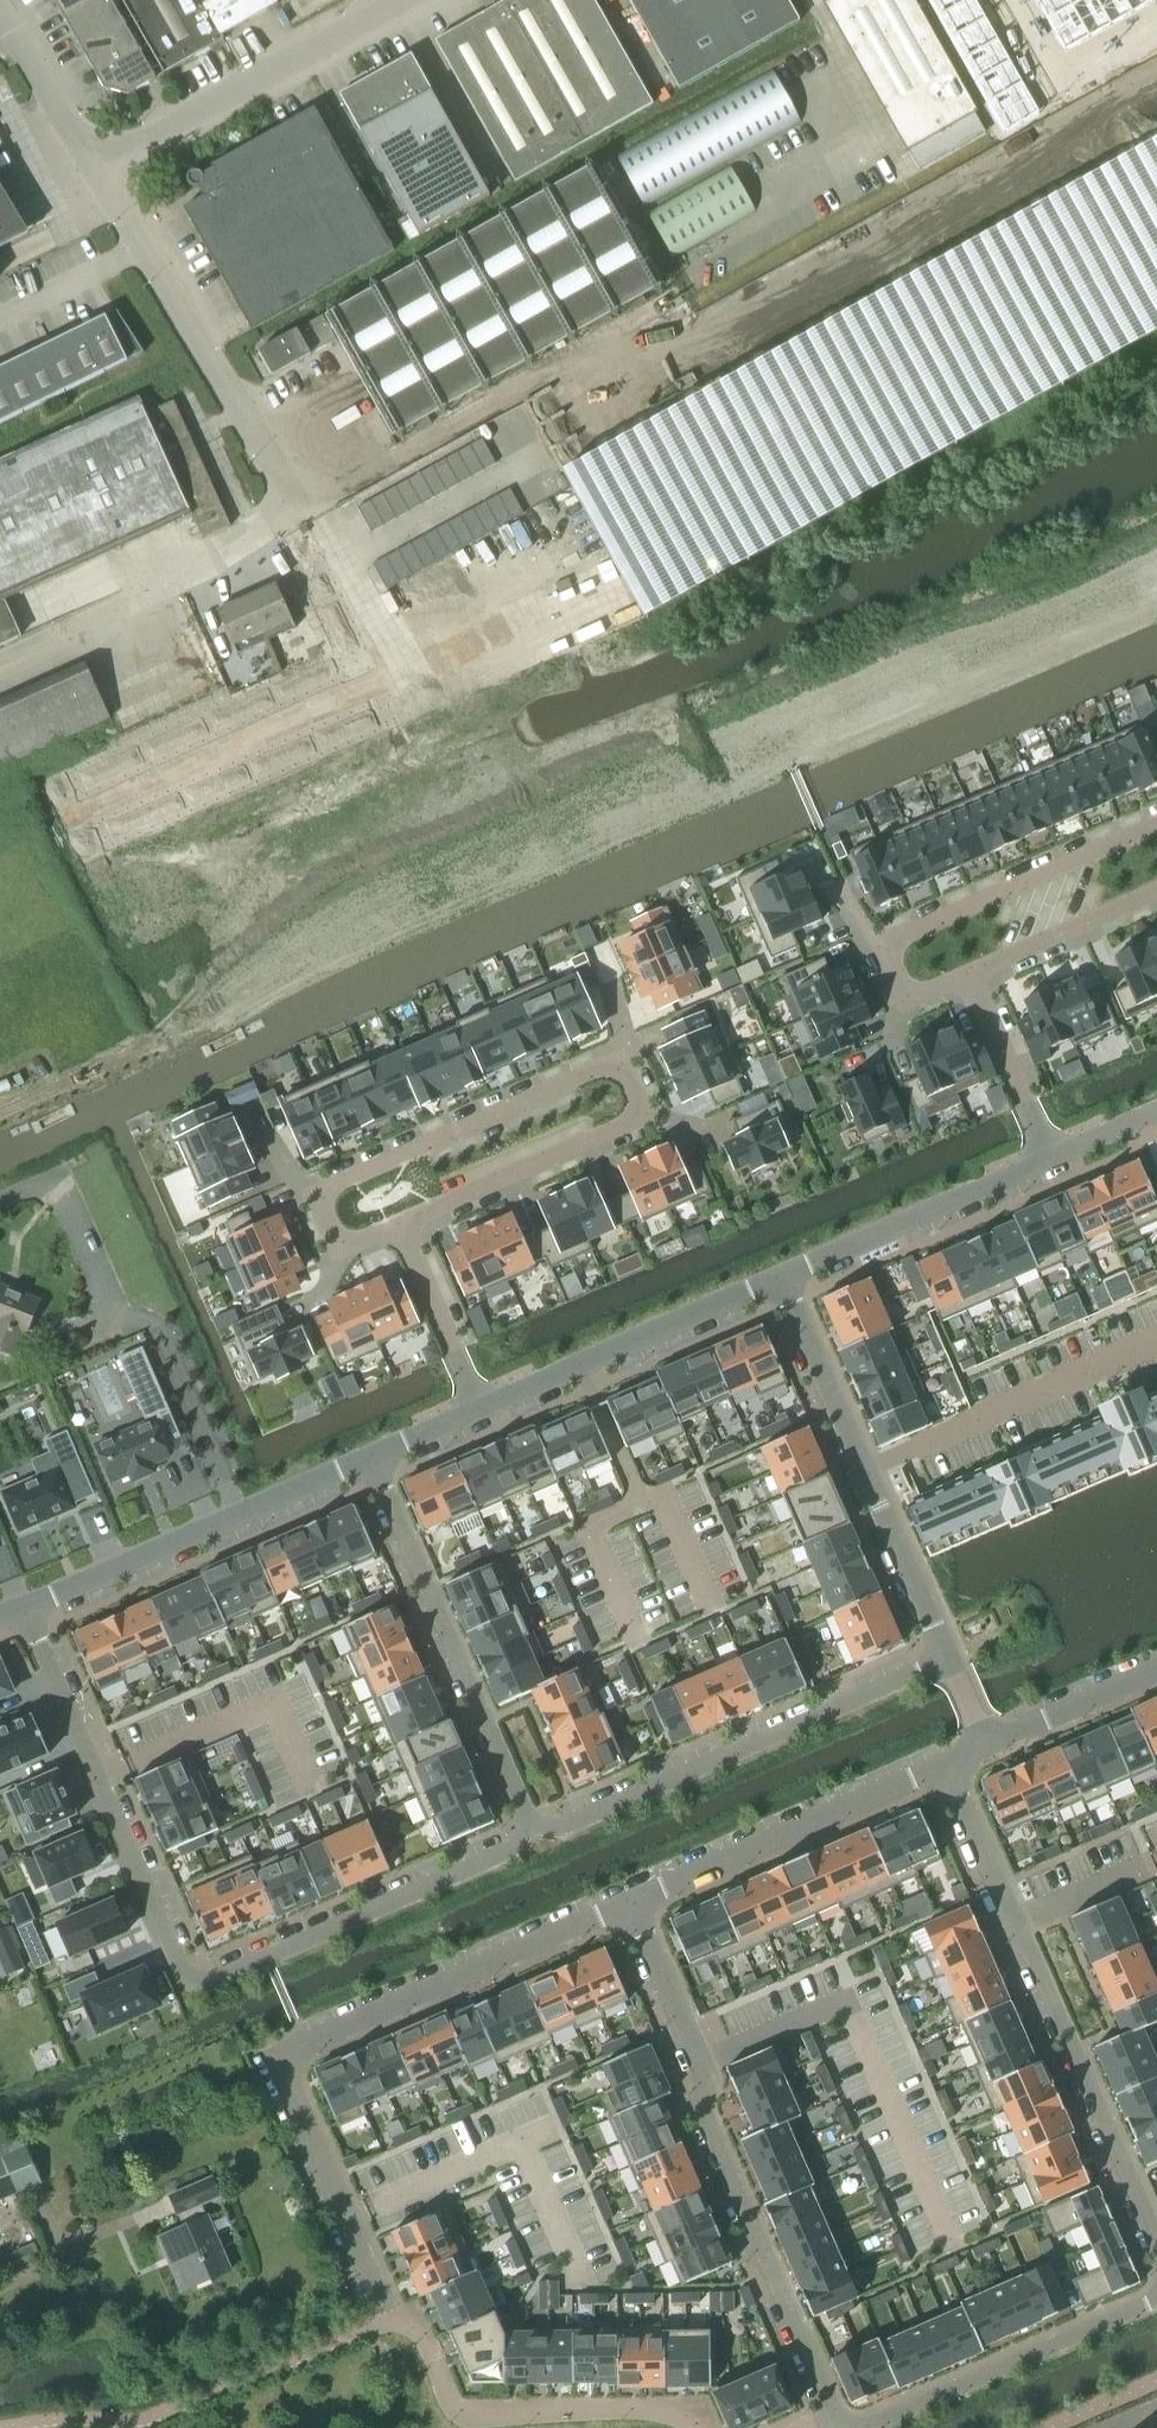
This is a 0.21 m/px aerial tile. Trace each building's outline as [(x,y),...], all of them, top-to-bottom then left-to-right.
[(99,0),(54,0),(65,19),(99,0)] [(133,17),(123,0),(99,0),(65,19),(81,47),(133,17)] [(276,0),(123,0),(133,17),(149,45),(165,73),(224,39),(221,35),(278,3),(276,0)] [(565,109),(525,37),(504,0),(485,0),(482,2),(487,11),(436,40),(515,180),(583,141),(565,109)] [(525,37),(565,109),(583,141),(652,102),(594,0),(504,0),(525,37)] [(680,88),(801,21),(790,0),(630,0),(680,88)] [(825,4),(826,6),(908,152),(977,112),(914,0),(823,0),(825,4)] [(937,18),(938,17),(968,0),(927,0),(937,18)] [(937,18),(949,39),(950,39),(985,19),(975,0),(968,0),(938,17),(937,18)] [(1046,21),(1071,7),(1067,0),(1034,0),(1046,21)] [(1071,7),(1089,38),(1110,26),(1096,0),(1083,0),(1071,7)] [(1110,26),(1115,23),(1131,13),(1124,0),(1096,0),(1110,26)] [(1131,13),(1153,1),(1152,0),(1124,0),(1131,13)] [(1071,7),(1046,21),(1064,52),(1089,38),(1071,7)] [(96,75),(149,45),(133,17),(81,47),(96,75)] [(950,39),(949,39),(961,61),(962,60),(997,40),(985,19),(950,39)] [(962,60),(961,61),(973,82),(974,82),(1010,61),(997,40),(962,60)] [(96,75),(104,89),(128,95),(165,73),(149,45),(96,75)] [(490,196),(411,54),(340,94),(408,216),(397,222),(408,242),(490,196)] [(974,82),(973,82),(985,104),(986,103),(1022,83),(1010,61),(974,82)] [(772,68),(614,150),(642,203),(799,120),(772,68)] [(986,103),(985,104),(1003,134),(1039,113),(1030,97),(1022,83),(986,103)] [(204,197),(184,208),(252,329),(394,249),(314,108),(212,165),(214,168),(202,174),(202,172),(198,170),(193,170),(189,172),(187,176),(187,181),(189,185),(193,187),(198,187),(199,187),(204,197)] [(668,252),(752,208),(727,162),(644,206),(668,252)] [(391,433),(661,281),(597,167),(327,319),(391,433)] [(29,233),(28,231),(6,196),(5,194),(0,185),(0,247),(29,233)] [(144,351),(117,310),(83,327),(105,371),(105,370),(144,351)] [(105,371),(83,327),(62,337),(84,381),(105,371)] [(272,375),(311,353),(297,328),(258,350),(272,375)] [(84,381),(62,337),(41,347),(63,392),(84,381)] [(63,392),(41,347),(20,358),(41,402),(63,392)] [(20,358),(0,367),(0,371),(20,413),(41,402),(20,358)] [(0,371),(0,422),(20,413),(0,371)] [(184,422),(161,433),(180,476),(203,465),(211,462),(196,438),(188,425),(186,421),(184,422)] [(161,433),(138,443),(158,486),(180,476),(161,433)] [(482,437),(357,506),(371,531),(496,462),(482,437)] [(138,443),(116,453),(135,496),(158,486),(138,443)] [(116,453),(93,463),(113,506),(135,496),(116,453)] [(203,465),(180,476),(204,529),(227,518),(241,512),(211,462),(203,465)] [(93,463),(71,473),(90,517),(113,506),(93,463)] [(71,473),(48,484),(68,527),(90,517),(71,473)] [(180,476),(158,486),(174,521),(182,539),(200,531),(204,529),(180,476)] [(48,484),(26,494),(45,537),(68,527),(48,484)] [(158,486),(135,496),(151,532),(159,549),(182,539),(174,521),(158,486)] [(510,487),(373,563),(386,588),(523,512),(510,487)] [(26,494),(3,504),(23,547),(45,537),(26,494)] [(135,496),(113,506),(129,542),(137,559),(159,549),(151,532),(135,496)] [(0,505),(0,556),(0,557),(23,547),(3,504),(0,505)] [(113,506),(90,517),(106,552),(114,569),(137,559),(129,542),(113,506)] [(90,517),(68,527),(84,562),(92,580),(114,569),(106,552),(90,517)] [(68,527),(45,537),(62,573),(69,590),(92,580),(84,562),(68,527)] [(45,537),(23,547),(39,583),(47,600),(69,590),(62,573),(45,537)] [(23,547),(0,557),(17,593),(24,610),(47,600),(39,583),(23,547)] [(324,556),(296,569),(301,582),(330,569),(324,556)] [(0,558),(0,616),(2,620),(12,616),(24,610),(17,593),(0,557),(0,558)] [(330,569),(301,582),(307,595),(335,582),(330,569)] [(335,582),(307,595),(313,608),(341,595),(335,582)] [(276,583),(217,610),(237,654),(296,627),(276,583)] [(341,595),(313,608),(319,621),(347,608),(341,595)] [(347,608),(319,621),(325,634),(353,621),(347,608)] [(353,621),(325,634),(331,647),(359,634),(353,621)] [(359,634),(331,647),(332,649),(337,660),(365,647),(359,634)] [(332,649),(319,655),(332,683),(345,677),(337,660),(332,649)] [(319,655),(306,661),(319,689),(332,683),(319,655)] [(306,661),(293,667),(306,695),(319,689),(306,661)] [(85,662),(0,701),(0,766),(109,716),(85,662)] [(293,667),(280,673),(293,701),(306,695),(293,667)] [(280,673),(267,679),(280,707),(293,701),(280,673)] [(267,679),(254,684),(267,713),(280,707),(267,679)] [(1131,699),(1134,705),(1150,697),(1147,692),(1144,683),(1127,690),(1131,699)] [(254,684),(241,690),(254,718),(267,713),(254,684)] [(241,690),(229,696),(229,697),(241,724),(254,718),(241,690)] [(225,698),(215,702),(218,707),(220,712),(228,730),(241,724),(229,697),(229,696),(225,698)] [(215,702),(202,708),(205,713),(207,718),(215,736),(228,730),(220,712),(218,707),(215,702)] [(362,706),(349,712),(361,740),(374,735),(362,706)] [(1145,710),(1151,724),(1156,722),(1156,714),(1154,706),(1145,710)] [(202,708),(189,714),(192,719),(194,724),(202,742),(215,736),(207,718),(205,713),(202,708)] [(349,712),(336,718),(348,746),(361,740),(349,712)] [(189,714),(177,720),(179,725),(181,730),(189,748),(202,742),(194,724),(192,719),(189,714)] [(336,718),(323,723),(335,752),(348,746),(336,718)] [(177,720),(164,726),(166,730),(168,735),(176,754),(189,748),(181,730),(179,725),(177,720)] [(1116,734),(1141,791),(1156,784),(1156,751),(1155,752),(1142,722),(1116,734)] [(323,723),(310,729),(322,757),(335,752),(323,723)] [(164,726),(151,732),(153,736),(155,741),(163,760),(176,754),(168,735),(166,730),(164,726)] [(310,729),(297,735),(309,763),(322,757),(310,729)] [(151,732),(138,738),(140,742),(142,747),(150,766),(163,760),(155,741),(153,736),(151,732)] [(1116,734),(1086,747),(1109,800),(1138,788),(1139,791),(1141,791),(1116,734)] [(297,735),(284,740),(296,768),(309,763),(297,735)] [(138,738),(125,744),(127,748),(129,753),(138,772),(150,766),(142,747),(140,742),(138,738)] [(284,740),(270,746),(283,774),(296,768),(284,740)] [(113,749),(112,749),(116,758),(125,778),(138,772),(129,753),(127,748),(125,744),(113,749)] [(270,746),(257,751),(270,780),(283,774),(270,746)] [(1086,747),(1056,760),(1079,813),(1109,800),(1086,747)] [(106,752),(99,755),(112,784),(125,778),(116,758),(112,749),(106,752)] [(257,751),(244,757),(257,785),(270,780),(257,751)] [(99,755),(86,761),(99,789),(112,784),(99,755)] [(244,757),(231,763),(243,791),(257,785),(244,757)] [(1056,760),(1026,773),(1049,826),(1079,813),(1056,760)] [(86,761),(73,767),(86,795),(99,789),(86,761)] [(231,763),(218,768),(230,797),(243,791),(231,763)] [(218,768),(205,774),(217,802),(230,797),(218,768)] [(1026,773),(996,786),(1019,840),(1049,826),(1026,773)] [(205,774),(192,780),(204,808),(217,802),(205,774)] [(192,780),(179,785),(191,814),(204,808),(192,780)] [(179,785),(166,791),(178,819),(191,814),(179,785)] [(996,786),(966,799),(989,853),(1019,840),(996,786)] [(166,791),(153,797),(165,825),(178,819),(166,791)] [(153,797),(140,802),(152,831),(165,825),(153,797)] [(966,799),(936,813),(959,866),(989,853),(966,799)] [(140,802),(127,808),(139,836),(152,831),(140,802)] [(127,808),(114,814),(126,842),(139,836),(127,808)] [(936,813),(906,826),(929,879),(959,866),(936,813)] [(114,814),(100,819),(113,848),(126,842),(114,814)] [(906,826),(876,839),(901,896),(902,896),(900,892),(929,879),(906,826)] [(876,839),(850,850),(862,880),(860,881),(865,892),(868,891),(875,907),(901,896),(876,839)] [(840,841),(832,845),(838,859),(846,855),(840,841)] [(763,865),(735,877),(753,918),(810,893),(799,867),(770,879),(763,865)] [(810,893),(753,918),(770,958),(798,945),(792,931),(821,918),(810,893)] [(645,934),(620,945),(631,971),(685,948),(667,906),(638,919),(645,934)] [(588,923),(575,928),(583,947),(596,941),(588,923)] [(1140,944),(1156,982),(1156,937),(1140,944)] [(1113,991),(1126,1019),(1156,1005),(1156,982),(1140,944),(1114,955),(1127,984),(1113,991)] [(685,948),(631,971),(642,997),(658,990),(665,1006),(703,989),(685,948)] [(585,952),(570,958),(574,967),(587,961),(588,961),(585,952)] [(824,957),(783,975),(802,1018),(864,991),(859,978),(853,981),(846,965),(830,972),(824,957)] [(587,961),(574,967),(582,984),(595,978),(587,961)] [(734,968),(717,976),(722,988),(740,981),(734,968)] [(546,977),(545,977),(572,1039),(573,1038),(574,1038),(588,1032),(588,1031),(599,1027),(577,976),(551,987),(546,977)] [(1059,978),(1047,983),(1074,1046),(1117,1027),(1099,986),(1085,992),(1078,976),(1061,983),(1059,978)] [(545,977),(515,990),(539,1047),(568,1034),(570,1038),(571,1039),(572,1039),(545,977)] [(1034,1024),(1019,1030),(1034,1063),(1051,1056),(1047,1048),(1070,1038),(1073,1046),(1074,1046),(1047,983),(1046,984),(1048,989),(1023,1000),(1034,1024)] [(515,990),(485,1004),(509,1060),(514,1058),(537,1048),(536,1048),(539,1047),(515,990)] [(864,991),(802,1018),(819,1059),(853,1044),(846,1030),(870,1019),(859,994),(865,992),(864,991)] [(486,1009),(457,1022),(482,1078),(483,1078),(482,1076),(481,1072),(509,1060),(485,1004),(484,1004),(486,1009)] [(695,1004),(676,1013),(680,1022),(699,1014),(695,1004)] [(668,1046),(660,1049),(663,1054),(662,1054),(671,1074),(672,1075),(731,1049),(719,1023),(709,1028),(702,1013),(699,1014),(680,1022),(669,1027),(676,1042),(668,1046)] [(458,1028),(429,1040),(452,1091),(466,1085),(481,1079),(482,1078),(457,1022),(456,1022),(458,1028)] [(932,1035),(931,1036),(960,1102),(961,1102),(957,1092),(960,1091),(996,1075),(984,1047),(970,1053),(957,1024),(932,1035)] [(918,1076),(904,1082),(916,1110),(922,1108),(927,1117),(960,1102),(931,1036),(905,1047),(918,1076)] [(1138,1036),(1129,1040),(1135,1054),(1144,1050),(1138,1036)] [(429,1040),(399,1053),(422,1104),(423,1104),(438,1098),(437,1097),(452,1091),(429,1040)] [(731,1049),(672,1075),(683,1101),(708,1090),(715,1106),(744,1093),(737,1078),(742,1075),(731,1049)] [(368,1061),(367,1061),(389,1112),(418,1100),(420,1104),(420,1105),(422,1104),(399,1053),(371,1066),(368,1061)] [(367,1061),(337,1075),(359,1125),(362,1124),(362,1125),(385,1115),(385,1114),(389,1112),(367,1061)] [(781,1069),(767,1075),(771,1085),(785,1079),(781,1069)] [(867,1073),(839,1086),(846,1102),(841,1104),(848,1121),(853,1119),(864,1143),(907,1124),(894,1096),(880,1102),(867,1073)] [(803,1074),(788,1081),(794,1095),(809,1088),(803,1074)] [(337,1075),(307,1088),(332,1144),(333,1143),(332,1142),(331,1138),(359,1125),(337,1075)] [(786,1081),(778,1085),(784,1099),(792,1095),(786,1081)] [(252,1082),(233,1091),(238,1104),(258,1095),(252,1082)] [(999,1083),(984,1089),(989,1101),(1004,1094),(999,1083)] [(274,1088),(259,1094),(263,1103),(277,1097),(274,1088)] [(307,1088),(280,1100),(304,1156),(315,1151),(316,1151),(318,1155),(331,1150),(329,1145),(330,1145),(330,1144),(332,1144),(307,1088)] [(739,1135),(724,1142),(736,1171),(749,1165),(752,1170),(777,1159),(774,1154),(792,1146),(781,1120),(786,1118),(778,1100),(732,1120),(739,1135)] [(208,1107),(170,1123),(188,1165),(242,1142),(241,1140),(242,1140),(233,1120),(232,1121),(230,1116),(223,1119),(215,1122),(208,1107)] [(242,1142),(188,1165),(206,1206),(245,1190),(238,1174),(253,1167),(251,1162),(243,1142),(242,1143),(242,1142)] [(647,1155),(646,1155),(669,1209),(711,1192),(698,1162),(683,1169),(672,1144),(667,1146),(667,1145),(647,1154),(647,1155)] [(631,1191),(616,1198),(627,1221),(641,1215),(643,1220),(669,1209),(646,1155),(620,1167),(631,1191)] [(1137,1228),(1156,1220),(1156,1203),(1139,1161),(1137,1161),(1137,1162),(1113,1172),(1137,1228)] [(1088,1183),(1114,1242),(1114,1241),(1113,1239),(1137,1228),(1113,1172),(1088,1183)] [(566,1190),(565,1191),(591,1249),(592,1249),(588,1238),(627,1221),(616,1198),(602,1204),(591,1179),(586,1181),(566,1190)] [(1063,1194),(1089,1253),(1114,1242),(1088,1183),(1063,1194)] [(550,1227),(536,1233),(546,1255),(551,1267),(591,1249),(565,1191),(539,1202),(550,1227)] [(1038,1205),(1063,1261),(1064,1260),(1062,1255),(1085,1245),(1088,1253),(1089,1253),(1063,1194),(1038,1205)] [(1014,1215),(1038,1272),(1063,1261),(1038,1205),(1014,1215)] [(247,1212),(224,1222),(231,1237),(226,1240),(237,1266),(291,1242),(279,1216),(254,1227),(247,1212)] [(511,1214),(485,1226),(508,1279),(534,1268),(532,1263),(545,1257),(549,1267),(551,1267),(546,1255),(536,1233),(522,1239),(511,1214)] [(991,1232),(1016,1288),(1017,1287),(1012,1277),(1035,1267),(1037,1272),(1038,1272),(1014,1215),(1012,1216),(1015,1221),(991,1232)] [(203,1231),(199,1221),(187,1226),(191,1236),(203,1231)] [(465,1252),(450,1259),(467,1297),(508,1279),(485,1226),(459,1237),(465,1252)] [(966,1243),(991,1299),(1016,1288),(991,1232),(966,1243)] [(680,1236),(654,1248),(658,1258),(684,1247),(680,1236)] [(291,1242),(237,1266),(255,1307),(284,1295),(277,1279),(302,1268),(291,1242)] [(942,1254),(966,1309),(991,1299),(966,1243),(942,1254)] [(929,1296),(940,1321),(966,1309),(942,1254),(917,1264),(916,1264),(919,1272),(924,1284),(929,1296)] [(908,1277),(913,1289),(924,1284),(919,1272),(908,1277)] [(1144,1280),(1148,1289),(1156,1285),(1156,1275),(1144,1280)] [(357,1289),(354,1290),(380,1348),(381,1348),(379,1343),(419,1325),(403,1287),(387,1294),(380,1278),(370,1283),(369,1281),(356,1287),(357,1289)] [(823,1299),(834,1324),(880,1304),(869,1279),(869,1278),(822,1298),(823,1299)] [(1132,1283),(1120,1288),(1121,1291),(1125,1299),(1136,1294),(1132,1283)] [(12,1353),(21,1331),(25,1332),(38,1299),(0,1284),(0,1348),(12,1353)] [(918,1301),(929,1296),(924,1284),(913,1289),(918,1301)] [(340,1326),(324,1333),(339,1367),(380,1348),(354,1290),(329,1301),(340,1326)] [(1121,1291),(1108,1297),(1112,1306),(1125,1300),(1125,1299),(1121,1291)] [(1108,1297),(1095,1303),(1099,1312),(1112,1306),(1108,1297)] [(839,1350),(840,1351),(890,1328),(880,1304),(834,1324),(844,1347),(839,1350)] [(233,1309),(212,1318),(218,1330),(238,1321),(233,1309)] [(1071,1312),(1058,1318),(1062,1327),(1075,1321),(1071,1312)] [(1058,1318),(1045,1324),(1049,1332),(1062,1327),(1058,1318)] [(278,1319),(237,1337),(256,1381),(274,1373),(276,1378),(302,1367),(299,1362),(312,1356),(300,1328),(285,1335),(278,1319)] [(484,1320),(474,1325),(479,1336),(489,1332),(484,1320)] [(939,1335),(933,1322),(924,1326),(930,1339),(939,1335)] [(761,1326),(735,1338),(759,1394),(787,1382),(762,1325),(761,1326)] [(850,1374),(906,1350),(906,1349),(900,1351),(891,1330),(892,1330),(891,1328),(890,1328),(840,1351),(850,1374)] [(1022,1334),(1009,1340),(1013,1348),(1026,1343),(1022,1334)] [(936,1352),(945,1349),(939,1335),(930,1339),(936,1352)] [(735,1338),(709,1349),(729,1395),(754,1384),(758,1394),(759,1394),(735,1338)] [(1009,1340),(996,1345),(1000,1354),(1013,1348),(1009,1340)] [(428,1345),(424,1354),(427,1360),(440,1354),(434,1342),(428,1345)] [(142,1346),(118,1356),(134,1393),(158,1383),(142,1346)] [(709,1349),(683,1361),(705,1412),(706,1411),(704,1406),(729,1395),(709,1349)] [(850,1374),(860,1398),(916,1373),(906,1350),(850,1374)] [(973,1357),(958,1363),(962,1372),(977,1365),(973,1357)] [(657,1371),(656,1372),(683,1434),(685,1433),(680,1422),(705,1412),(683,1361),(657,1372),(657,1371)] [(959,1382),(954,1369),(945,1373),(950,1386),(959,1382)] [(334,1372),(320,1378),(331,1403),(345,1397),(334,1372)] [(658,1378),(633,1389),(657,1445),(683,1434),(656,1372),(658,1378)] [(860,1398),(870,1421),(926,1397),(916,1373),(860,1398)] [(956,1399),(965,1395),(959,1382),(950,1386),(956,1399)] [(633,1389),(606,1401),(606,1403),(607,1403),(626,1446),(652,1435),(656,1445),(657,1445),(633,1389)] [(870,1421),(881,1446),(932,1424),(922,1400),(927,1398),(926,1397),(870,1421)] [(908,1506),(930,1556),(934,1555),(1008,1522),(1010,1527),(1052,1509),(1050,1504),(1126,1470),(1128,1476),(1156,1463),(1156,1397),(1143,1403),(1145,1408),(1109,1424),(1106,1419),(908,1506)] [(168,1407),(150,1415),(151,1419),(95,1444),(112,1481),(131,1473),(133,1479),(153,1470),(150,1464),(169,1456),(163,1443),(181,1435),(168,1407)] [(584,1471),(611,1459),(589,1408),(562,1420),(584,1471)] [(787,1417),(772,1424),(776,1432),(791,1426),(787,1417)] [(583,1471),(584,1471),(562,1420),(537,1431),(535,1425),(533,1426),(558,1482),(559,1482),(557,1476),(581,1466),(583,1471)] [(758,1430),(762,1438),(776,1432),(772,1424),(758,1430)] [(532,1494),(558,1482),(533,1426),(507,1438),(532,1494)] [(762,1448),(772,1471),(818,1451),(807,1428),(808,1428),(807,1427),(761,1447),(761,1448),(762,1448)] [(56,1467),(1,1491),(19,1531),(76,1506),(70,1493),(90,1485),(67,1430),(44,1439),(56,1467)] [(531,1494),(532,1494),(507,1438),(481,1449),(503,1500),(528,1489),(531,1494)] [(733,1441),(720,1447),(723,1455),(737,1449),(733,1441)] [(708,1452),(711,1461),(723,1455),(720,1447),(708,1452)] [(455,1460),(477,1511),(503,1500),(481,1449),(456,1460),(456,1459),(455,1460)] [(827,1474),(818,1451),(772,1471),(782,1495),(828,1475),(828,1474),(827,1474)] [(455,1460),(429,1472),(451,1523),(477,1511),(455,1460)] [(681,1463),(667,1470),(671,1478),(685,1472),(681,1463)] [(657,1484),(671,1478),(667,1470),(654,1476),(657,1484)] [(450,1523),(451,1523),(429,1472),(403,1483),(402,1483),(422,1530),(423,1529),(448,1518),(450,1523)] [(829,1475),(828,1475),(782,1495),(792,1518),(839,1498),(838,1497),(838,1498),(828,1476),(829,1475)] [(707,1484),(712,1497),(721,1493),(716,1480),(707,1484)] [(610,1495),(597,1500),(601,1509),(614,1503),(610,1495)] [(839,1499),(839,1498),(792,1518),(803,1542),(849,1522),(849,1521),(848,1521),(838,1499),(839,1499)] [(584,1506),(588,1514),(601,1509),(597,1500),(584,1506)] [(717,1508),(723,1521),(732,1517),(726,1504),(717,1508)] [(354,1505),(328,1516),(350,1567),(377,1555),(354,1505)] [(328,1516),(303,1527),(325,1578),(350,1567),(328,1516)] [(561,1525),(557,1516),(544,1522),(548,1531),(561,1525)] [(737,1530),(732,1517),(723,1521),(728,1534),(737,1530)] [(530,1528),(534,1537),(548,1531),(544,1522),(530,1528)] [(803,1542),(813,1565),(859,1545),(849,1523),(849,1522),(803,1542)] [(303,1527),(278,1538),(301,1589),(325,1578),(303,1527)] [(254,1548),(254,1549),(278,1605),(280,1604),(275,1593),(298,1584),(300,1589),(301,1589),(278,1538),(255,1548),(254,1548)] [(511,1547),(507,1538),(492,1545),(496,1553),(511,1547)] [(813,1565),(823,1589),(869,1569),(859,1545),(813,1565)] [(254,1549),(227,1560),(252,1616),(278,1605),(254,1549)] [(483,1559),(479,1551),(466,1556),(470,1565),(483,1559)] [(550,1551),(541,1555),(547,1568),(555,1564),(550,1551)] [(738,1555),(743,1568),(752,1564),(746,1551),(738,1555)] [(453,1562),(457,1570),(470,1565),(466,1556),(453,1562)] [(447,1585),(457,1608),(512,1583),(502,1559),(445,1583),(446,1585),(447,1585)] [(252,1616),(227,1560),(202,1571),(226,1627),(228,1627),(225,1622),(249,1611),(251,1616),(252,1616)] [(758,1577),(752,1564),(743,1568),(749,1581),(758,1577)] [(823,1589),(834,1612),(880,1592),(879,1591),(869,1569),(823,1589)] [(200,1639),(226,1627),(202,1571),(200,1572),(203,1577),(178,1588),(200,1639)] [(560,1575),(552,1579),(557,1592),(566,1588),(560,1575)] [(513,1585),(512,1583),(457,1608),(467,1631),(518,1609),(508,1587),(513,1585)] [(199,1639),(200,1639),(178,1588),(151,1600),(171,1645),(197,1634),(199,1639)] [(563,1605),(571,1601),(566,1588),(557,1592),(563,1605)] [(783,1591),(774,1595),(780,1608),(789,1604),(783,1591)] [(834,1612),(844,1636),(889,1616),(880,1592),(834,1612)] [(377,1593),(364,1599),(368,1607),(381,1601),(377,1593)] [(351,1604),(355,1613),(368,1607),(364,1599),(351,1604)] [(760,1608),(756,1599),(743,1605),(746,1614),(760,1608)] [(147,1656),(171,1645),(151,1600),(125,1611),(148,1662),(149,1661),(147,1656)] [(394,1605),(393,1604),(342,1627),(342,1628),(343,1628),(352,1650),(347,1652),(348,1653),(403,1629),(393,1606),(394,1605)] [(794,1617),(789,1604),(780,1608),(785,1621),(794,1617)] [(730,1611),(734,1619),(746,1614),(743,1605),(730,1611)] [(527,1631),(518,1609),(467,1631),(477,1655),(533,1630),(533,1629),(527,1631)] [(123,1673),(148,1662),(125,1611),(99,1623),(124,1679),(125,1678),(123,1673)] [(328,1614),(314,1620),(318,1629),(332,1623),(328,1614)] [(900,1640),(889,1616),(844,1636),(855,1660),(854,1661),(855,1662),(901,1642),(901,1640),(900,1640)] [(715,1627),(712,1619),(698,1625),(702,1633),(715,1627)] [(302,1626),(306,1635),(318,1629),(314,1620),(302,1626)] [(581,1622),(572,1626),(578,1639),(586,1635),(581,1622)] [(97,1690),(124,1679),(99,1623),(74,1634),(74,1633),(72,1634),(97,1690)] [(690,1639),(702,1633),(698,1625),(686,1630),(690,1639)] [(414,1652),(403,1629),(348,1653),(358,1677),(414,1652)] [(543,1654),(533,1630),(477,1655),(487,1678),(543,1654)] [(583,1652),(592,1648),(586,1635),(578,1639),(583,1652)] [(671,1647),(667,1638),(654,1644),(658,1653),(671,1647)] [(782,1694),(805,1684),(785,1638),(762,1649),(782,1694)] [(804,1638),(795,1642),(800,1655),(809,1651),(804,1638)] [(280,1639),(265,1646),(268,1652),(269,1654),(284,1648),(280,1639)] [(645,1658),(658,1653),(654,1644),(641,1650),(645,1658)] [(256,1660),(269,1654),(268,1652),(265,1646),(252,1651),(256,1660)] [(759,1704),(782,1694),(762,1649),(739,1658),(759,1704)] [(303,1655),(310,1670),(319,1666),(312,1651),(303,1655)] [(815,1664),(809,1651),(800,1655),(806,1668),(815,1664)] [(424,1676),(414,1652),(358,1677),(358,1678),(363,1676),(373,1698),(424,1676)] [(543,1654),(487,1678),(499,1704),(532,1689),(531,1687),(549,1680),(539,1657),(544,1655),(543,1654)] [(737,1714),(759,1704),(739,1658),(717,1668),(737,1714)] [(625,1660),(617,1664),(623,1677),(631,1673),(625,1660)] [(228,1662),(213,1668),(217,1677),(232,1671),(228,1662)] [(12,1691),(10,1686),(14,1684),(7,1667),(3,1669),(0,1663),(0,1696),(12,1691)] [(324,1679),(319,1666),(310,1670),(316,1683),(324,1679)] [(578,1668),(577,1667),(549,1680),(531,1687),(532,1689),(542,1712),(588,1692),(577,1669),(578,1668)] [(200,1674),(204,1683),(217,1677),(213,1668),(200,1674)] [(715,1723),(737,1714),(717,1668),(695,1678),(715,1723)] [(628,1690),(637,1686),(631,1673),(623,1677),(628,1690)] [(434,1699),(424,1676),(373,1698),(384,1722),(434,1699)] [(693,1733),(715,1723),(695,1678),(673,1687),(693,1733)] [(174,1686),(161,1691),(164,1700),(178,1694),(174,1686)] [(671,1742),(693,1733),(673,1687),(650,1697),(670,1743),(671,1743),(671,1742)] [(148,1697),(152,1706),(164,1700),(161,1691),(148,1697)] [(597,1714),(588,1692),(542,1712),(552,1735),(603,1713),(603,1712),(597,1714)] [(324,1702),(331,1717),(339,1713),(333,1698),(324,1702)] [(1131,1709),(1156,1766),(1156,1765),(1155,1760),(1156,1759),(1156,1698),(1131,1710),(1131,1709)] [(444,1722),(434,1699),(384,1722),(394,1745),(450,1720),(450,1719),(444,1722)] [(652,1702),(643,1706),(649,1721),(658,1717),(652,1702)] [(134,1703),(120,1709),(124,1718),(138,1711),(134,1703)] [(1132,1716),(1107,1726),(1130,1777),(1156,1766),(1131,1709),(1130,1710),(1132,1716)] [(345,1726),(339,1713),(331,1717),(336,1730),(345,1726)] [(613,1737),(603,1713),(552,1735),(563,1759),(613,1737)] [(49,1752),(33,1714),(0,1729),(0,1774),(49,1752)] [(655,1734),(664,1730),(658,1717),(649,1721),(655,1734)] [(450,1721),(450,1720),(394,1745),(405,1770),(461,1745),(461,1744),(460,1745),(450,1721)] [(1107,1726),(1084,1737),(1108,1793),(1110,1792),(1107,1787),(1130,1777),(1107,1726)] [(624,1761),(613,1737),(563,1759),(573,1784),(573,1785),(625,1762),(625,1761),(624,1761)] [(1084,1737),(1060,1747),(1085,1803),(1108,1793),(1084,1737)] [(240,1743),(232,1747),(239,1762),(247,1758),(240,1743)] [(405,1770),(416,1795),(472,1770),(461,1747),(462,1746),(461,1745),(405,1770)] [(345,1750),(351,1764),(360,1760),(354,1747),(345,1750)] [(1060,1747),(1034,1758),(1056,1809),(1081,1798),(1084,1804),(1085,1803),(1060,1747)] [(135,1778),(146,1802),(202,1778),(191,1753),(135,1778)] [(1034,1758),(1008,1770),(1030,1821),(1056,1809),(1034,1758)] [(252,1768),(243,1772),(249,1785),(257,1782),(252,1768)] [(17,1787),(4,1792),(14,1814),(27,1809),(36,1828),(35,1829),(36,1831),(38,1830),(38,1829),(45,1827),(48,1835),(71,1825),(68,1817),(74,1814),(76,1813),(75,1811),(58,1771),(57,1769),(55,1770),(19,1786),(19,1785),(17,1786),(17,1787)] [(356,1774),(362,1789),(371,1785),(364,1770),(356,1774)] [(416,1795),(426,1820),(482,1795),(472,1770),(416,1795)] [(982,1781),(981,1781),(1003,1833),(1005,1832),(1004,1832),(1030,1821),(1008,1770),(982,1781)] [(146,1802),(156,1826),(212,1801),(202,1778),(146,1802)] [(255,1800),(264,1796),(257,1782),(249,1785),(255,1800)] [(376,1798),(371,1785),(362,1789),(368,1802),(376,1798)] [(345,1795),(341,1786),(327,1792),(331,1801),(345,1795)] [(319,1806),(331,1801),(327,1792),(315,1798),(319,1806)] [(494,1821),(482,1795),(426,1820),(427,1821),(432,1818),(443,1843),(494,1821)] [(1142,1807),(1146,1815),(1156,1811),(1156,1801),(1156,1800),(1142,1807)] [(156,1826),(167,1851),(218,1828),(208,1805),(213,1802),(212,1801),(156,1826)] [(302,1814),(298,1805),(283,1812),(287,1820),(302,1814)] [(1142,1807),(1129,1812),(1133,1821),(1146,1815),(1142,1807)] [(893,1820),(917,1875),(918,1874),(916,1869),(941,1858),(932,1838),(936,1836),(930,1822),(926,1824),(919,1808),(918,1809),(893,1820)] [(273,1827),(287,1820),(283,1812),(269,1818),(273,1827)] [(892,1886),(917,1875),(893,1820),(870,1830),(868,1827),(867,1828),(892,1886)] [(344,1825),(342,1826),(364,1877),(387,1867),(388,1867),(368,1821),(367,1821),(367,1822),(346,1831),(344,1825)] [(1110,1821),(1095,1827),(1099,1836),(1113,1830),(1110,1821)] [(251,1822),(237,1828),(241,1836),(254,1831),(251,1822)] [(371,1826),(378,1841),(386,1837),(380,1822),(371,1826)] [(342,1826),(320,1836),(343,1887),(343,1886),(364,1877),(342,1826)] [(1095,1827),(1081,1833),(1085,1842),(1099,1836),(1095,1827)] [(237,1828),(225,1833),(229,1842),(241,1836),(237,1828)] [(867,1897),(892,1886),(867,1828),(842,1839),(867,1897)] [(83,1831),(34,1852),(56,1902),(76,1893),(70,1879),(99,1866),(83,1831)] [(203,1835),(190,1841),(194,1849),(207,1843),(203,1835)] [(297,1840),(296,1840),(320,1896),(342,1887),(343,1887),(320,1836),(300,1845),(297,1840)] [(392,1850),(386,1837),(378,1841),(383,1854),(392,1850)] [(844,1907),(867,1897),(842,1839),(819,1849),(817,1850),(840,1902),(842,1902),(844,1907)] [(296,1840),(274,1850),(298,1906),(320,1896),(296,1840)] [(190,1841),(178,1846),(181,1855),(194,1849),(190,1841)] [(1058,1844),(1043,1850),(1047,1859),(1061,1852),(1058,1844)] [(277,1916),(298,1906),(274,1850),(273,1850),(275,1856),(255,1864),(251,1854),(249,1855),(276,1916),(277,1916)] [(816,1913),(840,1902),(817,1850),(793,1861),(816,1913)] [(1043,1850),(1030,1856),(1034,1864),(1047,1859),(1043,1850)] [(275,1916),(276,1916),(249,1855),(227,1864),(251,1920),(273,1911),(275,1916)] [(791,1924),(816,1913),(793,1861),(768,1871),(791,1924)] [(229,1930),(251,1920),(227,1864),(205,1874),(229,1930)] [(767,1934),(791,1924),(768,1871),(766,1872),(767,1873),(743,1883),(768,1940),(769,1939),(767,1934)] [(208,1939),(229,1930),(205,1874),(182,1884),(206,1940),(208,1940),(208,1939)] [(743,1951),(768,1940),(743,1883),(719,1893),(718,1893),(743,1951)] [(969,1896),(965,1888),(952,1894),(956,1902),(969,1896)] [(1154,1909),(1156,1907),(1156,1892),(1148,1896),(1154,1909)] [(719,1962),(743,1951),(718,1893),(717,1894),(719,1897),(695,1907),(719,1962)] [(1117,1895),(1071,1915),(1072,1917),(1082,1940),(1128,1920),(1118,1897),(1117,1895)] [(112,1898),(57,1922),(72,1955),(127,1931),(112,1898)] [(923,1952),(924,1954),(979,1930),(968,1904),(967,1905),(924,1924),(934,1948),(923,1952)] [(29,1905),(11,1913),(17,1926),(35,1918),(29,1905)] [(718,1962),(719,1962),(695,1907),(670,1918),(670,1917),(669,1918),(676,1933),(671,1935),(677,1950),(682,1948),(691,1968),(715,1957),(718,1962)] [(905,1915),(908,1923),(922,1917),(918,1909),(905,1915)] [(908,1923),(905,1915),(892,1920),(896,1928),(908,1923)] [(1128,1920),(1082,1940),(1093,1964),(1138,1943),(1128,1920)] [(32,1922),(19,1928),(24,1941),(37,1935),(32,1922)] [(0,1929),(0,1957),(7,1974),(23,1966),(6,1927),(0,1929)] [(855,1936),(859,1945),(872,1939),(868,1930),(855,1936)] [(979,1930),(924,1954),(934,1977),(989,1954),(979,1931),(980,1931),(979,1930)] [(859,1945),(855,1936),(843,1942),(846,1950),(859,1945)] [(1138,1943),(1093,1964),(1103,1987),(1148,1967),(1138,1943)] [(872,1947),(882,1972),(891,1968),(880,1944),(872,1947)] [(623,1977),(616,1961),(612,1963),(605,1948),(604,1948),(604,1949),(578,1960),(600,2011),(626,1999),(627,2000),(628,1999),(619,1979),(623,1977)] [(806,1958),(809,1966),(822,1961),(819,1952),(806,1958)] [(989,1954),(934,1977),(935,1978),(945,1974),(954,1995),(944,1999),(945,2001),(999,1977),(989,1954)] [(809,1966),(806,1958),(793,1964),(797,1972),(809,1966)] [(576,2027),(602,2016),(600,2011),(578,1960),(552,1972),(574,2022),(576,2027)] [(1103,1987),(1113,2010),(1156,1991),(1156,1986),(1148,1967),(1103,1987)] [(95,1971),(63,1984),(71,2002),(84,1996),(99,2030),(159,2003),(143,1968),(101,1986),(95,1971)] [(896,1981),(891,1968),(882,1972),(888,1985),(896,1981)] [(574,2022),(552,1972),(526,1983),(548,2034),(549,2033),(574,2022)] [(756,1980),(760,1988),(773,1982),(769,1974),(756,1980)] [(945,2001),(955,2024),(1010,2000),(999,1977),(945,2001)] [(760,1988),(756,1980),(743,1985),(747,1994),(760,1988)] [(548,2034),(526,1983),(500,1994),(524,2050),(550,2039),(548,2034)] [(729,1986),(721,1990),(726,2003),(735,1999),(729,1986)] [(1094,2045),(1095,2046),(1156,2019),(1156,1991),(1113,2010),(1123,2033),(1094,2045)] [(524,2050),(500,1994),(474,2006),(496,2057),(498,2062),(524,2050)] [(1010,2000),(955,2024),(955,2025),(960,2023),(967,2039),(969,2043),(1019,2021),(1010,2000)] [(897,2006),(903,2019),(911,2015),(906,2002),(897,2006)] [(496,2057),(474,2006),(447,2017),(467,2063),(470,2068),(495,2057),(496,2057)] [(447,2017),(445,2012),(419,2023),(441,2074),(467,2063),(447,2017)] [(917,2028),(911,2015),(903,2019),(908,2032),(917,2028)] [(1095,2046),(1095,2047),(1095,2046),(1106,2070),(1151,2050),(1141,2028),(1156,2021),(1156,2019),(1095,2046)] [(1028,2042),(1019,2021),(969,2043),(978,2062),(972,2065),(973,2066),(1028,2042)] [(441,2074),(419,2023),(393,2035),(415,2086),(441,2074)] [(812,2059),(821,2055),(810,2030),(801,2034),(812,2059)] [(389,2097),(415,2086),(393,2035),(392,2035),(367,2046),(387,2092),(389,2097)] [(626,2035),(613,2040),(617,2049),(630,2043),(626,2035)] [(613,2040),(600,2046),(604,2055),(617,2049),(613,2040)] [(979,2081),(982,2087),(1042,2061),(1043,2061),(1042,2059),(1036,2062),(1028,2042),(973,2066),(979,2081)] [(649,2043),(603,2063),(614,2088),(659,2068),(649,2043)] [(367,2046),(341,2058),(361,2103),(387,2092),(367,2046)] [(921,2059),(922,2063),(931,2060),(925,2047),(917,2050),(921,2059)] [(726,2067),(737,2092),(782,2073),(771,2048),(726,2067)] [(1106,2070),(1116,2093),(1156,2075),(1156,2063),(1151,2050),(1106,2070)] [(574,2057),(561,2063),(565,2072),(578,2066),(574,2057)] [(338,2125),(365,2114),(361,2103),(341,2058),(314,2069),(338,2125)] [(931,2060),(922,2063),(928,2076),(936,2072),(931,2060)] [(982,2087),(993,2111),(1053,2084),(1052,2083),(1042,2061),(982,2087)] [(561,2063),(548,2069),(552,2078),(565,2072),(561,2063)] [(830,2076),(824,2063),(815,2067),(821,2080),(830,2076)] [(614,2116),(659,2096),(670,2091),(659,2068),(614,2088),(604,2092),(614,2116)] [(746,2113),(791,2093),(782,2073),(737,2092),(737,2093),(738,2093),(746,2113)] [(1116,2093),(1126,2117),(1156,2103),(1156,2075),(1116,2093)] [(830,2076),(821,2080),(827,2093),(835,2089),(830,2076)] [(522,2080),(509,2086),(513,2095),(526,2089),(522,2080)] [(1053,2084),(993,2111),(1003,2107),(1013,2129),(1063,2108),(1053,2084)] [(513,2095),(509,2086),(495,2092),(499,2101),(513,2095)] [(935,2092),(941,2105),(949,2102),(943,2088),(935,2092)] [(741,2140),(800,2114),(800,2113),(800,2114),(791,2093),(746,2113),(755,2132),(740,2139),(741,2140)] [(560,2096),(552,2099),(557,2112),(566,2109),(560,2096)] [(619,2142),(669,2120),(659,2096),(614,2116),(609,2118),(619,2142)] [(949,2102),(941,2105),(946,2118),(955,2114),(949,2102)] [(470,2103),(457,2109),(460,2118),(474,2112),(470,2103)] [(1126,2117),(1136,2140),(1156,2131),(1156,2103),(1126,2117)] [(848,2118),(842,2105),(833,2108),(839,2122),(848,2118)] [(1063,2108),(1013,2129),(1023,2152),(1012,2156),(1013,2157),(1073,2131),(1063,2108)] [(460,2118),(457,2109),(443,2115),(447,2124),(460,2118)] [(566,2109),(557,2112),(563,2126),(572,2122),(566,2109)] [(741,2140),(750,2161),(795,2141),(786,2121),(801,2115),(800,2114),(741,2140)] [(848,2118),(839,2122),(845,2134),(854,2131),(848,2118)] [(619,2142),(629,2165),(680,2143),(680,2141),(679,2142),(669,2120),(619,2142)] [(418,2126),(404,2132),(408,2141),(422,2135),(418,2126)] [(1073,2131),(1013,2157),(1023,2181),(1079,2157),(1078,2155),(1077,2156),(1068,2134),(1074,2132),(1073,2131)] [(1136,2140),(1147,2164),(1146,2164),(1147,2165),(1156,2161),(1156,2131),(1136,2140)] [(408,2141),(404,2132),(391,2138),(395,2147),(408,2141)] [(956,2139),(961,2152),(970,2148),(964,2135),(956,2139)] [(750,2161),(760,2182),(804,2162),(795,2141),(750,2161)] [(581,2143),(572,2146),(578,2159),(587,2156),(581,2143)] [(644,2187),(690,2167),(680,2143),(629,2165),(639,2189),(644,2187)] [(27,2146),(3,2156),(18,2191),(42,2181),(27,2146)] [(858,2164),(866,2160),(861,2146),(852,2150),(858,2164)] [(970,2148),(961,2152),(967,2165),(975,2161),(970,2148)] [(18,2191),(3,2156),(0,2149),(0,2199),(18,2191)] [(360,2162),(356,2153),(342,2159),(346,2168),(360,2162)] [(587,2156),(578,2159),(584,2172),(592,2169),(587,2156)] [(1023,2181),(1034,2205),(1088,2182),(1089,2182),(1079,2157),(1023,2181)] [(866,2160),(858,2164),(868,2187),(877,2183),(866,2160)] [(813,2183),(804,2162),(760,2182),(768,2201),(763,2203),(764,2205),(813,2183),(813,2182),(813,2183)] [(690,2167),(644,2187),(655,2210),(700,2190),(690,2167)] [(184,2289),(232,2268),(203,2201),(220,2194),(213,2177),(171,2195),(184,2226),(161,2236),(184,2289)] [(976,2186),(982,2199),(990,2195),(984,2182),(976,2186)] [(814,2184),(813,2183),(764,2205),(774,2228),(819,2209),(809,2186),(814,2184)] [(1097,2185),(1042,2209),(1053,2235),(1082,2223),(1091,2245),(1118,2233),(1097,2185)] [(602,2190),(593,2193),(598,2206),(607,2203),(602,2190)] [(655,2238),(711,2214),(701,2191),(701,2190),(700,2190),(655,2210),(644,2215),(655,2238)] [(877,2208),(886,2204),(880,2191),(871,2195),(877,2208)] [(982,2199),(987,2212),(996,2208),(990,2195),(982,2199)] [(495,2196),(487,2200),(492,2213),(501,2209),(495,2196)] [(607,2203),(598,2206),(604,2220),(613,2216),(607,2203)] [(886,2204),(877,2208),(883,2221),(891,2217),(886,2204)] [(402,2253),(458,2228),(449,2206),(392,2231),(393,2232),(402,2253)] [(492,2213),(498,2226),(507,2222),(501,2209),(492,2213)] [(784,2249),(828,2229),(819,2209),(774,2228),(774,2229),(775,2228),(784,2249)] [(711,2214),(655,2238),(665,2261),(670,2259),(721,2237),(711,2214)] [(1027,2215),(1003,2226),(1006,2235),(1031,2224),(1027,2215)] [(467,2249),(458,2228),(402,2253),(411,2273),(462,2251),(467,2249)] [(784,2249),(793,2270),(837,2250),(828,2229),(784,2249)] [(895,2250),(904,2246),(898,2233),(890,2236),(895,2250)] [(1101,2267),(1073,2279),(1084,2305),(1139,2281),(1118,2233),(1091,2245),(1101,2267)] [(984,2242),(988,2251),(1001,2245),(997,2236),(984,2242)] [(622,2237),(613,2240),(619,2253),(628,2250),(622,2237)] [(732,2261),(721,2237),(670,2259),(681,2284),(732,2261)] [(1047,2237),(1038,2241),(1041,2248),(1051,2244),(1047,2237)] [(514,2238),(505,2242),(511,2255),(519,2251),(514,2238)] [(38,2254),(33,2241),(5,2253),(10,2267),(38,2254)] [(988,2251),(984,2242),(971,2248),(975,2256),(988,2251)] [(904,2246),(895,2250),(901,2262),(910,2259),(904,2246)] [(628,2250),(619,2253),(625,2267),(634,2263),(628,2250)] [(837,2250),(793,2270),(801,2289),(802,2291),(846,2271),(837,2250)] [(431,2290),(471,2272),(462,2251),(411,2273),(420,2294),(431,2290)] [(519,2251),(511,2255),(516,2268),(525,2264),(519,2251)] [(943,2260),(946,2269),(960,2263),(956,2254),(943,2260)] [(934,2275),(946,2269),(943,2260),(930,2266),(934,2275)] [(1048,2263),(1023,2274),(1043,2319),(1068,2308),(1068,2306),(1067,2307),(1048,2263)] [(471,2272),(431,2290),(440,2311),(486,2291),(477,2270),(471,2272)] [(642,2271),(629,2277),(633,2286),(649,2285),(642,2271)] [(846,2271),(802,2291),(812,2316),(814,2315),(814,2314),(824,2310),(837,2304),(851,2298),(857,2296),(846,2271)] [(516,2278),(519,2286),(532,2280),(529,2272),(516,2278)] [(928,2283),(924,2274),(911,2280),(915,2289),(928,2283)] [(1023,2274),(1002,2283),(1022,2328),(1042,2319),(1043,2319),(1023,2274)] [(548,2280),(539,2280),(539,2294),(548,2294),(548,2280)] [(558,2280),(548,2280),(548,2294),(558,2294),(558,2280)] [(984,2291),(981,2292),(1001,2337),(1022,2328),(1002,2283),(984,2291)] [(747,2285),(738,2289),(746,2306),(755,2302),(747,2285)] [(882,2293),(886,2301),(899,2295),(895,2287),(882,2293)] [(486,2291),(440,2311),(449,2331),(495,2311),(486,2291)] [(721,2291),(709,2292),(709,2311),(721,2310),(721,2291)] [(721,2310),(733,2310),(733,2291),(721,2291),(721,2310)] [(640,2293),(640,2302),(654,2302),(654,2292),(640,2293)] [(671,2292),(671,2302),(685,2301),(685,2292),(671,2292)] [(685,2301),(699,2301),(699,2292),(685,2292),(685,2301)] [(981,2292),(960,2301),(982,2350),(983,2350),(981,2345),(1001,2337),(981,2292)] [(580,2303),(594,2303),(594,2293),(580,2294),(580,2303)] [(594,2303),(608,2302),(608,2293),(594,2293),(594,2303)] [(640,2293),(625,2293),(625,2302),(640,2302),(640,2293)] [(886,2301),(882,2293),(869,2298),(873,2307),(886,2301)] [(548,2294),(539,2294),(539,2308),(549,2308),(548,2294)] [(558,2294),(548,2294),(549,2308),(558,2308),(558,2294)] [(837,2304),(841,2313),(854,2307),(851,2299),(851,2298),(837,2304)] [(962,2306),(942,2315),(961,2359),(982,2350),(960,2301),(960,2302),(962,2306)] [(828,2318),(841,2313),(837,2304),(824,2310),(828,2318)] [(495,2311),(449,2331),(458,2352),(503,2333),(504,2332),(495,2311)] [(942,2315),(921,2324),(940,2368),(961,2359),(942,2315)] [(618,2380),(618,2386),(641,2385),(640,2324),(617,2325),(617,2330),(618,2380)] [(663,2324),(640,2324),(641,2385),(664,2385),(663,2329),(663,2324)] [(921,2324),(900,2333),(919,2378),(940,2368),(921,2324)] [(686,2329),(663,2329),(664,2385),(687,2385),(686,2329)] [(687,2385),(711,2384),(710,2329),(686,2329),(687,2385)] [(617,2330),(595,2331),(595,2380),(618,2380),(617,2330)] [(549,2331),(526,2332),(527,2381),(550,2381),(549,2331)] [(572,2331),(549,2331),(550,2381),(573,2381),(572,2331)] [(595,2331),(572,2331),(573,2381),(595,2380),(595,2331)] [(527,2381),(526,2332),(504,2332),(503,2333),(504,2382),(527,2381)] [(503,2333),(458,2352),(471,2382),(504,2382),(503,2333)] [(878,2337),(877,2338),(899,2387),(919,2378),(900,2333),(880,2342),(878,2337)] [(877,2338),(856,2347),(876,2392),(877,2391),(896,2383),(898,2388),(899,2387),(877,2338)] [(856,2347),(832,2358),(851,2401),(850,2401),(851,2403),(876,2392),(856,2347)] [(774,2365),(753,2375),(771,2415),(792,2406),(774,2365)] [(735,2383),(734,2383),(752,2424),(771,2415),(753,2375),(735,2383)] [(735,2383),(733,2377),(711,2387),(729,2427),(742,2427),(752,2424),(734,2383),(735,2383)]
